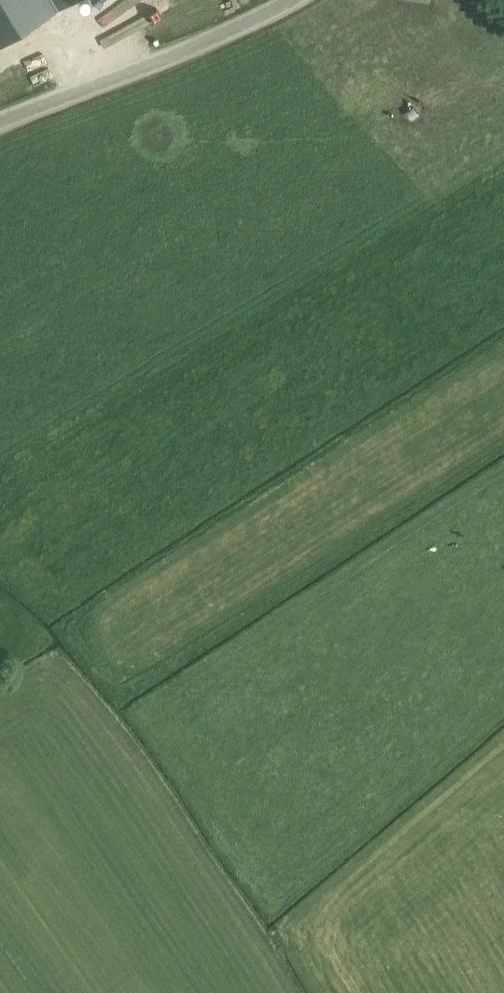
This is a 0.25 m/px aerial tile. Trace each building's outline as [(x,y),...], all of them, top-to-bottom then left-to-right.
[(71,0),(0,0),(0,44),(71,0)]
